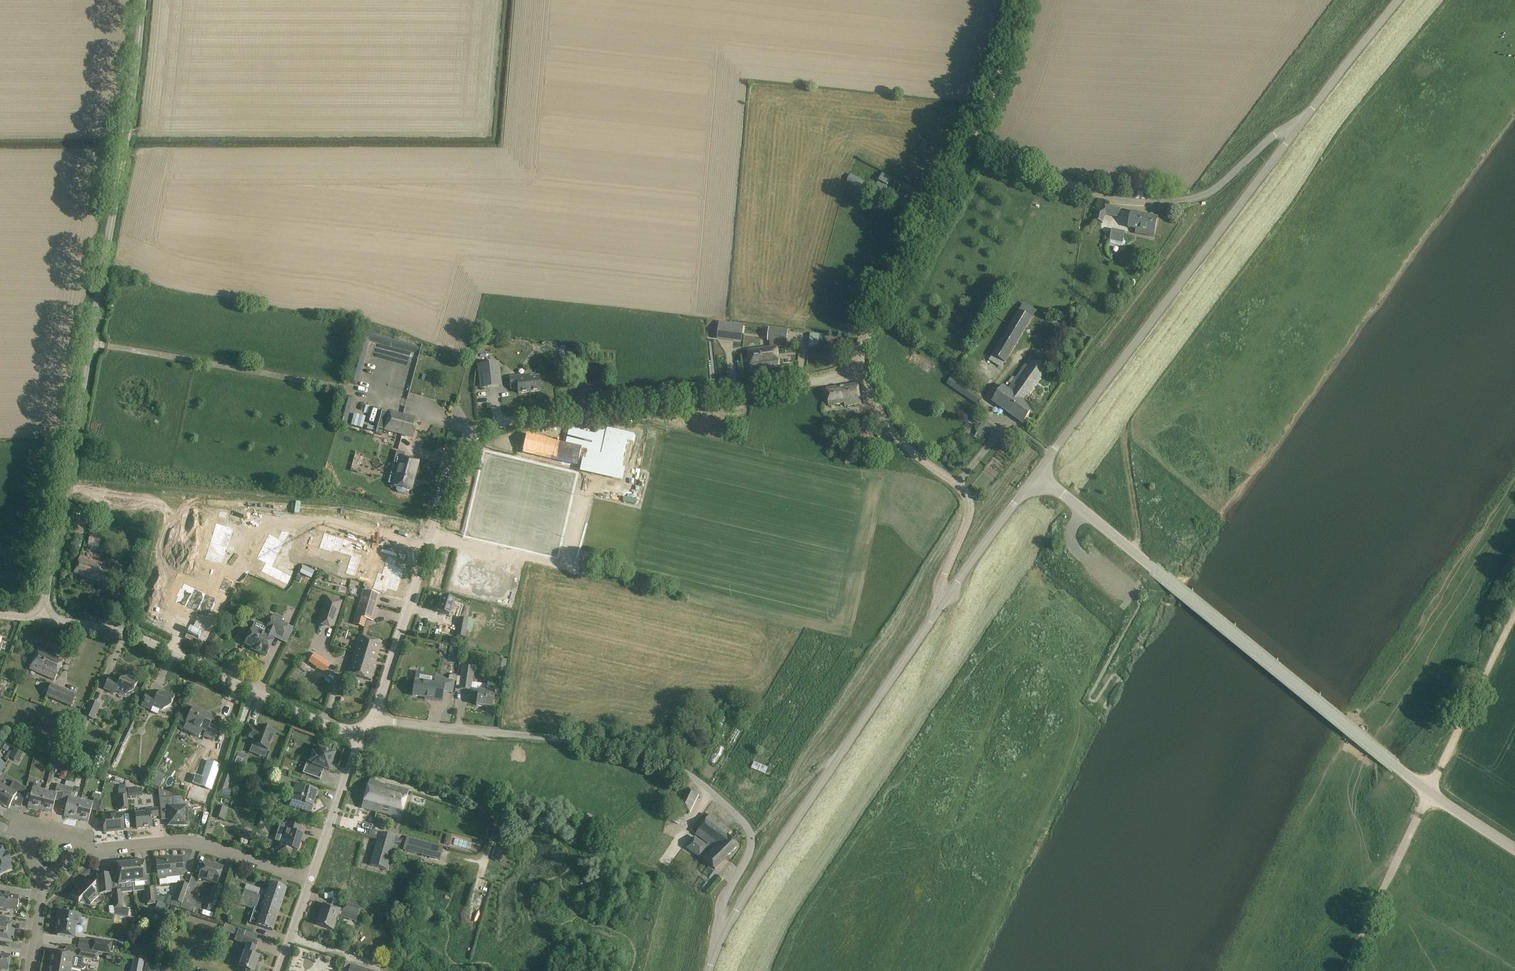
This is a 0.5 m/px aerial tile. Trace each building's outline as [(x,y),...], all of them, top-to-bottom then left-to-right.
[(892,178),(883,173),(875,188),(851,174),(846,182),(885,205),(888,201),(881,197),(892,178)] [(1145,190),(1144,177),(1133,177),(1133,190),(1145,190)] [(916,192),(896,181),(892,188),(899,192),(897,194),(910,202),(916,192)] [(1120,209),(1105,205),(1096,211),(1094,220),(1102,222),(1104,216),(1106,215),(1118,217),(1120,209)] [(1158,218),(1132,212),(1129,227),(1146,232),(1145,235),(1153,237),(1158,218)] [(1125,232),(1112,230),(1110,240),(1123,243),(1125,232)] [(1019,311),(1031,318),(1036,311),(1024,303),(1019,311)] [(1004,363),(1031,318),(1019,311),(992,355),(1004,363)] [(720,323),(718,337),(741,340),(743,325),(720,323)] [(771,348),(749,350),(751,371),(764,369),(764,367),(779,365),(776,347),(774,347),(773,341),(787,343),(788,331),(769,329),(768,340),(770,341),(771,348)] [(1047,369),(1031,358),(1016,378),(1013,377),(1009,383),(1011,384),(1007,389),(1003,386),(992,401),(1023,424),(1034,409),(1024,401),(1047,369)] [(494,371),(493,364),(479,366),(482,388),(489,387),(489,385),(500,384),(498,370),(494,371)] [(974,391),(953,375),(946,384),(962,396),(963,396),(977,406),(982,399),(973,393),(974,391)] [(529,379),(529,376),(517,377),(517,379),(514,379),(514,377),(509,378),(510,389),(518,388),(518,394),(540,391),(538,378),(529,379)] [(861,404),(858,385),(826,389),(829,406),(844,404),(844,406),(861,404)] [(346,408),(345,408),(343,418),(348,420),(353,399),(348,398),(346,408)] [(389,413),(382,411),(378,428),(413,437),(417,420),(389,412),(389,413)] [(354,414),(350,425),(362,429),(365,417),(354,414)] [(973,422),(981,426),(984,421),(976,417),(973,422)] [(981,426),(977,433),(974,439),(979,441),(982,436),(987,439),(991,432),(981,426)] [(554,457),(579,463),(579,461),(585,462),(584,464),(585,464),(584,468),(594,470),(595,467),(600,448),(589,446),(588,450),(582,448),(582,447),(558,441),(554,457)] [(393,464),(391,474),(396,476),(393,486),(396,487),(396,489),(396,490),(397,492),(398,493),(402,494),(404,494),(405,493),(406,491),(407,490),(410,490),(417,461),(404,457),(401,456),(398,466),(393,464)] [(216,524),(210,543),(228,548),(234,529),(216,524)] [(269,535),(263,547),(279,555),(290,532),(282,532),(278,539),(269,535)] [(324,534),(319,547),(339,554),(344,540),(324,534)] [(101,538),(90,536),(87,549),(97,551),(101,538)] [(344,540),(339,554),(351,557),(345,574),(353,577),(353,578),(354,578),(361,555),(360,555),(360,556),(352,554),(356,544),(344,540)] [(210,543),(205,560),(222,566),(228,548),(210,543)] [(263,547),(256,559),(265,564),(261,572),(260,571),(260,572),(280,582),(284,573),(273,567),(279,555),(263,547)] [(102,563),(80,556),(74,573),(112,585),(117,572),(101,566),(102,563)] [(381,575),(400,581),(404,570),(394,567),(396,560),(397,561),(398,560),(387,557),(381,575)] [(132,564),(125,578),(132,582),(140,568),(132,564)] [(305,576),(311,579),(314,572),(308,569),(305,576)] [(377,573),(372,589),(387,594),(387,593),(386,593),(387,590),(396,593),(400,581),(381,575),(377,573)] [(228,594),(234,581),(225,577),(219,590),(228,594)] [(183,587),(175,603),(192,611),(199,594),(183,587)] [(363,590),(355,616),(373,621),(380,595),(363,590)] [(199,594),(192,611),(208,618),(215,602),(199,594)] [(342,601),(326,596),(318,621),(320,626),(330,629),(334,627),(342,601)] [(458,611),(451,609),(454,602),(442,598),(438,612),(456,617),(458,611)] [(249,635),(245,644),(252,648),(251,649),(266,656),(270,647),(275,637),(281,639),(288,625),(272,617),(265,632),(253,627),(249,635)] [(468,619),(458,618),(455,636),(467,638),(469,632),(466,631),(468,619)] [(354,653),(365,656),(377,659),(382,643),(359,636),(354,653)] [(460,647),(450,645),(448,659),(458,661),(460,647)] [(64,661),(38,649),(34,658),(29,668),(55,679),(59,670),(64,661)] [(377,659),(365,656),(354,653),(350,665),(348,674),(371,681),(375,667),(374,667),(377,659)] [(327,662),(317,655),(306,671),(316,678),(327,662)] [(504,671),(506,658),(498,657),(496,670),(504,671)] [(474,667),(463,666),(459,688),(470,690),(471,683),(474,667)] [(412,695),(412,696),(430,699),(431,699),(431,701),(441,702),(445,680),(445,678),(435,677),(435,675),(416,672),(415,681),(414,681),(412,695)] [(104,690),(114,694),(116,691),(123,694),(124,694),(125,694),(133,692),(133,690),(134,690),(138,682),(128,678),(119,681),(119,682),(109,678),(104,690)] [(495,687),(471,683),(470,690),(459,688),(459,689),(478,692),(476,705),(492,708),(495,687)] [(76,695),(51,684),(46,697),(71,707),(76,695)] [(174,697),(165,693),(156,697),(156,698),(146,693),(141,705),(151,710),(150,712),(157,715),(159,709),(160,710),(160,709),(162,710),(169,707),(170,705),(171,705),(174,697)] [(100,705),(90,701),(83,716),(94,720),(100,705)] [(187,722),(183,730),(198,738),(202,730),(206,732),(204,736),(213,740),(215,736),(220,727),(211,723),(214,718),(194,707),(189,716),(186,722),(187,722)] [(124,747),(135,724),(130,722),(131,721),(128,720),(124,730),(126,731),(119,745),(124,747)] [(265,729),(261,727),(258,726),(258,727),(257,730),(248,726),(244,739),(253,742),(253,745),(267,750),(271,741),(272,742),(275,733),(265,729)] [(116,762),(123,748),(119,746),(112,760),(116,762)] [(23,754),(14,749),(9,758),(18,763),(23,754)] [(329,769),(331,764),(332,762),(333,762),(335,757),(334,757),(334,755),(332,754),(333,753),(328,751),(327,752),(318,749),(316,755),(308,752),(305,761),(307,762),(302,774),(320,780),(324,769),(328,771),(329,769)] [(110,762),(107,768),(112,770),(115,764),(110,762)] [(768,768),(754,762),(751,768),(765,774),(768,768)] [(213,792),(220,767),(208,763),(203,779),(197,777),(194,786),(213,792)] [(63,766),(61,772),(68,774),(70,768),(63,766)] [(165,776),(156,772),(150,784),(159,788),(165,776)] [(269,775),(260,773),(258,780),(260,784),(271,778),(269,775)] [(232,777),(224,774),(217,794),(229,798),(231,790),(228,789),(232,777)] [(297,782),(288,779),(282,778),(278,777),(276,785),(289,788),(288,794),(293,796),(289,807),(311,813),(317,792),(296,786),(297,782)] [(13,781),(9,790),(1,785),(0,787),(0,807),(1,807),(2,805),(4,806),(5,804),(10,806),(15,796),(23,800),(26,788),(13,781)] [(408,791),(369,781),(361,808),(401,819),(408,791)] [(699,794),(680,784),(671,802),(690,812),(699,794)] [(64,791),(63,795),(69,797),(66,806),(64,816),(76,819),(80,801),(81,799),(74,798),(75,794),(72,793),(73,789),(65,787),(64,791)] [(30,797),(27,807),(40,810),(44,792),(45,790),(38,788),(38,790),(32,789),(30,797)] [(128,810),(126,789),(118,789),(120,811),(128,810)] [(173,795),(158,790),(159,798),(160,811),(167,811),(168,826),(187,826),(187,816),(187,809),(183,809),(183,806),(173,806),(173,797),(173,795)] [(44,792),(40,810),(52,813),(54,803),(57,793),(50,791),(50,793),(44,792)] [(80,801),(76,819),(88,822),(90,813),(91,810),(93,802),(86,801),(86,802),(80,801)] [(228,809),(219,806),(215,818),(224,821),(228,809)] [(158,816),(157,809),(149,809),(149,812),(135,814),(137,829),(152,827),(151,817),(158,816)] [(124,830),(122,814),(102,816),(104,832),(124,830)] [(695,834),(709,844),(712,846),(713,849),(722,841),(726,845),(720,851),(723,855),(725,854),(727,857),(738,846),(729,835),(732,832),(710,814),(695,834)] [(278,842),(275,853),(290,858),(293,850),(297,851),(300,841),(302,842),(304,835),(298,834),(300,827),(287,823),(281,843),(278,842)] [(395,837),(371,830),(369,838),(376,840),(370,865),(387,870),(395,837)] [(443,847),(406,836),(402,848),(439,859),(443,847)] [(680,856),(686,842),(676,837),(669,851),(680,856)] [(727,857),(725,854),(723,855),(720,851),(726,845),(722,841),(713,849),(712,846),(709,844),(708,846),(694,837),(686,849),(700,858),(701,856),(704,858),(715,869),(727,857)] [(457,848),(473,847),(473,838),(450,839),(451,843),(457,843),(457,848)] [(492,859),(500,861),(503,850),(496,847),(492,859)] [(0,850),(0,875),(2,874),(12,870),(9,864),(11,863),(7,854),(5,855),(2,849),(0,850)] [(167,858),(156,859),(157,869),(158,878),(159,878),(159,880),(160,885),(180,883),(179,876),(183,876),(182,869),(181,859),(167,860),(167,858)] [(133,891),(146,890),(145,886),(145,883),(147,882),(144,860),(130,861),(133,884),(133,891)] [(119,885),(133,884),(130,861),(116,863),(119,885)] [(216,867),(203,863),(198,877),(217,884),(223,868),(216,865),(216,867)] [(112,893),(110,873),(97,875),(98,884),(96,885),(88,877),(81,884),(82,886),(79,889),(77,888),(70,895),(78,902),(78,903),(79,902),(89,904),(90,905),(100,895),(100,894),(112,893)] [(188,886),(180,883),(174,902),(182,904),(184,896),(188,886)] [(262,906),(279,912),(286,889),(269,883),(266,893),(258,890),(257,894),(265,897),(262,906)] [(223,888),(214,885),(207,904),(209,905),(217,907),(223,888)] [(154,904),(153,886),(145,886),(146,890),(147,905),(154,904)] [(122,908),(120,889),(113,890),(114,909),(122,908)] [(272,931),(279,912),(262,906),(265,897),(257,894),(245,890),(240,904),(260,911),(255,925),(263,928),(272,931)] [(0,892),(0,911),(6,912),(6,909),(16,911),(16,908),(18,907),(19,902),(18,901),(18,898),(5,895),(5,893),(0,892)] [(164,896),(162,903),(170,905),(170,906),(172,901),(173,898),(164,896)] [(182,904),(180,908),(192,913),(195,906),(186,903),(188,897),(184,896),(182,904)] [(361,903),(348,898),(346,903),(343,902),(340,911),(357,917),(360,908),(359,908),(361,903)] [(172,901),(170,906),(180,909),(180,908),(182,904),(174,902),(172,901)] [(155,913),(163,916),(166,906),(159,904),(155,913)] [(339,910),(324,904),(316,925),(332,930),(339,910)] [(209,905),(207,910),(215,913),(217,907),(209,905)] [(177,909),(171,907),(168,916),(175,918),(177,909)] [(78,915),(58,911),(56,923),(59,923),(57,935),(67,937),(74,938),(78,915)] [(0,917),(0,940),(12,942),(14,930),(11,930),(11,925),(5,924),(6,918),(0,917)] [(226,924),(223,930),(229,932),(232,926),(226,924)] [(234,941),(240,943),(247,946),(239,968),(244,969),(249,970),(254,970),(259,958),(253,956),(258,942),(249,939),(243,937),(245,932),(238,929),(234,941)] [(111,943),(93,939),(91,951),(109,954),(111,943)] [(136,949),(138,956),(137,960),(145,961),(148,952),(146,946),(136,949)] [(98,953),(79,950),(77,958),(97,961),(98,953)] [(71,969),(81,970),(85,968),(82,963),(83,959),(77,958),(73,957),(74,955),(51,951),(49,965),(56,966),(67,968),(71,969)] [(7,970),(10,956),(0,955),(0,970),(7,970)]
